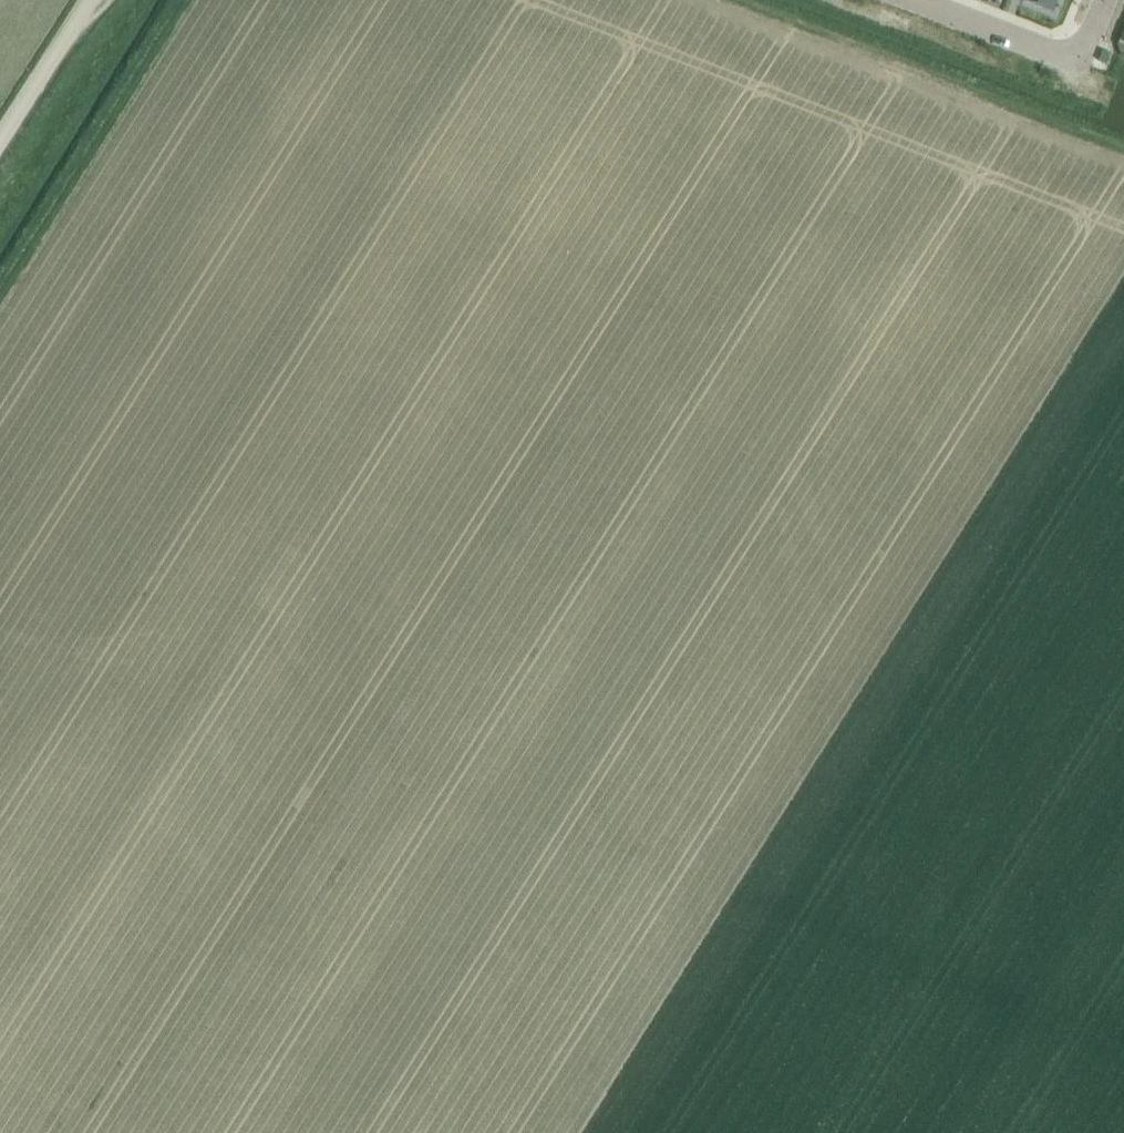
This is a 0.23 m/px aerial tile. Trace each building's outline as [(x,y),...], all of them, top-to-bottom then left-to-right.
[(1054,10),(1057,0),(1027,0),(1054,10)]
